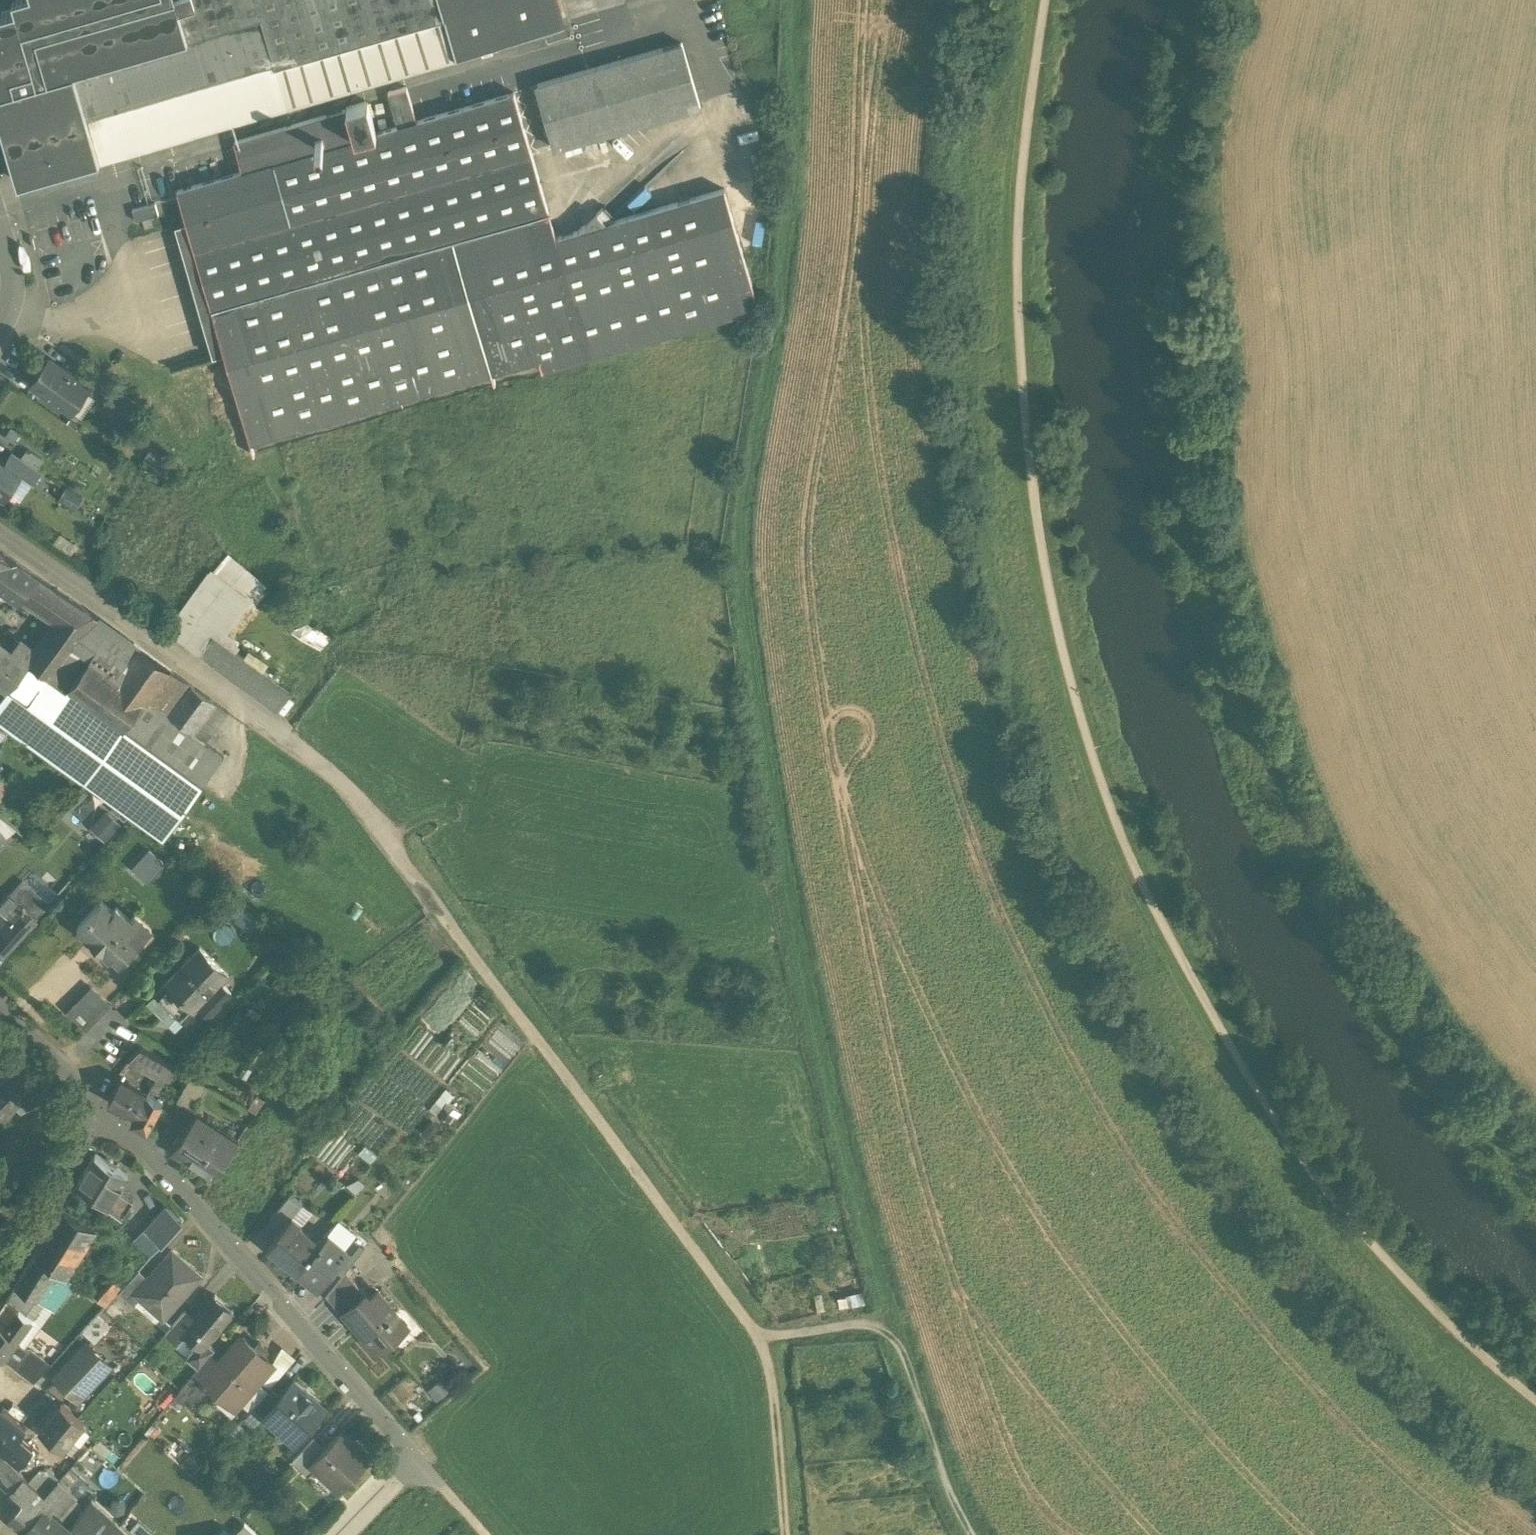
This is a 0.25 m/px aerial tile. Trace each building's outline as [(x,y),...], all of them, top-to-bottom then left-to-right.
[(17,4),(0,9),(0,12),(2,20),(0,21),(0,118),(18,176),(561,23),(554,0),(16,0),(17,4)] [(682,42),(537,84),(556,148),(700,106),(682,42)] [(398,126),(376,132),(368,101),(346,106),(347,108),(234,141),(242,171),(177,189),(211,309),(249,438),(537,355),(542,370),(759,308),(725,188),(556,237),(514,92),(417,120),(407,86),(388,92),(398,126)] [(155,202),(132,208),(136,220),(159,213),(155,202)] [(88,384),(51,358),(33,383),(70,409),(88,384)] [(42,471),(12,451),(5,460),(22,472),(22,473),(34,482),(42,471)] [(0,457),(0,495),(5,498),(22,473),(22,472),(5,460),(0,457)] [(21,598),(24,594),(27,589),(33,593),(30,598),(45,608),(58,589),(36,574),(0,548),(0,583),(21,598)] [(222,561),(212,573),(249,600),(252,602),(261,592),(257,590),(259,587),(222,561)] [(212,573),(169,629),(199,652),(214,636),(249,600),(212,573)] [(33,593),(27,589),(24,594),(30,598),(33,593)] [(99,616),(58,589),(45,608),(61,619),(35,653),(30,660),(50,677),(68,690),(70,686),(89,662),(97,650),(95,649),(111,625),(99,616)] [(199,652),(215,664),(229,645),(214,636),(199,652)] [(31,701),(50,677),(30,660),(29,661),(13,648),(0,638),(0,678),(10,686),(31,701)] [(35,653),(19,640),(13,648),(29,661),(30,660),(35,653)] [(136,655),(115,681),(142,701),(146,704),(149,700),(172,669),(135,642),(129,649),(136,655)] [(291,691),(229,645),(215,664),(244,685),(278,709),(291,691)] [(115,681),(89,662),(70,686),(97,706),(123,724),(124,726),(142,701),(115,681)] [(216,701),(172,669),(149,700),(193,732),(216,701)] [(10,686),(2,698),(0,700),(0,720),(57,761),(97,706),(70,686),(68,690),(50,677),(31,701),(10,686)] [(142,701),(124,726),(203,786),(224,755),(193,732),(149,700),(146,704),(142,701)] [(57,761),(83,778),(123,724),(97,706),(57,761)] [(124,726),(123,724),(83,778),(165,838),(203,786),(124,726)] [(9,785),(0,778),(0,796),(9,785)] [(119,823),(107,811),(93,826),(106,838),(119,823)] [(133,865),(150,881),(168,861),(151,846),(133,865)] [(0,906),(0,926),(2,928),(0,931),(0,957),(4,953),(49,904),(23,880),(0,906)] [(113,910),(102,900),(78,925),(112,957),(115,954),(122,961),(152,929),(136,914),(131,919),(117,906),(113,910)] [(200,949),(171,980),(200,1007),(229,977),(200,949)] [(171,980),(167,985),(196,1012),(200,1007),(171,980)] [(90,1027),(113,1002),(94,984),(70,1009),(90,1027)] [(186,1022),(196,1012),(167,985),(157,995),(186,1022)] [(227,987),(203,1012),(210,1017),(232,992),(227,987)] [(167,1062),(141,1047),(130,1060),(159,1076),(167,1062)] [(0,1081),(0,1101),(9,1109),(16,1102),(29,1086),(11,1069),(0,1081)] [(208,1085),(192,1076),(178,1101),(194,1110),(208,1085)] [(162,1102),(121,1080),(109,1102),(135,1116),(131,1123),(147,1131),(162,1102)] [(29,1086),(16,1102),(21,1108),(41,1097),(29,1086)] [(239,1139),(199,1113),(176,1150),(216,1175),(239,1139)] [(95,1153),(77,1182),(108,1202),(118,1187),(127,1173),(95,1153)] [(118,1187),(108,1202),(122,1213),(133,1196),(118,1187)] [(290,1194),(272,1215),(284,1225),(293,1213),(293,1214),(302,1203),(290,1194)] [(86,1209),(69,1198),(63,1208),(81,1218),(86,1209)] [(166,1204),(144,1228),(160,1243),(183,1219),(166,1204)] [(63,1208),(62,1207),(53,1222),(86,1243),(95,1227),(81,1218),(63,1208)] [(284,1225),(268,1244),(298,1268),(320,1240),(300,1224),(302,1221),(293,1214),(293,1213),(284,1225)] [(86,1243),(53,1222),(35,1251),(56,1267),(56,1268),(65,1274),(86,1243)] [(160,1243),(144,1228),(134,1239),(151,1254),(160,1243)] [(320,1240),(298,1268),(317,1284),(334,1264),(348,1247),(347,1246),(328,1231),(320,1241),(320,1240)] [(354,1237),(347,1246),(348,1247),(334,1264),(343,1272),(346,1269),(364,1246),(354,1237)] [(127,1247),(88,1292),(105,1304),(118,1290),(138,1268),(147,1258),(127,1247)] [(148,1276),(135,1292),(140,1297),(164,1317),(201,1274),(171,1249),(148,1276)] [(56,1267),(35,1251),(16,1283),(37,1297),(38,1296),(56,1268),(56,1267)] [(56,1268),(38,1296),(54,1307),(72,1280),(65,1274),(56,1268)] [(138,1268),(118,1290),(134,1304),(140,1297),(135,1292),(148,1276),(138,1268)] [(366,1292),(346,1269),(343,1272),(326,1293),(344,1314),(347,1312),(349,1310),(347,1308),(366,1292)] [(370,1297),(366,1292),(347,1308),(349,1310),(347,1312),(376,1346),(380,1342),(384,1346),(404,1329),(393,1316),(398,1312),(378,1290),(370,1297)] [(194,1317),(184,1329),(186,1330),(185,1331),(192,1336),(201,1345),(205,1340),(232,1308),(231,1307),(230,1308),(214,1295),(216,1293),(214,1292),(194,1317)] [(0,1309),(0,1323),(6,1328),(19,1308),(7,1298),(0,1309)] [(2,1359),(32,1318),(19,1308),(6,1328),(0,1323),(0,1358),(2,1359)] [(184,1309),(164,1331),(177,1341),(185,1331),(186,1330),(184,1329),(194,1317),(184,1309)] [(97,1314),(82,1331),(94,1342),(109,1326),(97,1314)] [(57,1354),(62,1344),(40,1334),(36,1345),(57,1354)] [(220,1360),(203,1380),(210,1386),(216,1391),(212,1395),(231,1412),(241,1401),(259,1380),(275,1362),(273,1361),(263,1352),(267,1348),(258,1339),(254,1344),(242,1334),(220,1360)] [(201,1345),(192,1336),(187,1341),(193,1346),(186,1356),(197,1366),(198,1366),(208,1355),(210,1352),(214,1347),(205,1340),(201,1345)] [(85,1346),(57,1375),(77,1395),(106,1365),(85,1346)] [(291,1354),(281,1347),(273,1361),(275,1362),(283,1369),(291,1354)] [(29,1350),(15,1369),(33,1382),(50,1366),(29,1350)] [(208,1355),(198,1366),(197,1366),(179,1388),(187,1395),(196,1402),(207,1389),(210,1386),(203,1380),(220,1360),(210,1352),(208,1355)] [(275,1362),(259,1380),(268,1388),(270,1385),(284,1370),(283,1369),(275,1362)] [(280,1393),(264,1412),(285,1431),(293,1422),(305,1432),(326,1407),(293,1378),(280,1393)] [(259,1380),(241,1401),(250,1409),(254,1404),(268,1388),(259,1380)] [(268,1388),(254,1404),(264,1412),(280,1393),(270,1385),(268,1388)] [(187,1395),(179,1388),(174,1394),(182,1401),(187,1395)] [(60,1403),(39,1429),(62,1448),(84,1422),(60,1403)] [(0,1409),(0,1448),(6,1452),(20,1435),(26,1428),(2,1407),(0,1409)] [(326,1445),(311,1460),(316,1465),(327,1476),(333,1470),(345,1482),(371,1456),(342,1428),(326,1445)] [(20,1435),(6,1452),(19,1463),(33,1446),(20,1435)] [(315,1435),(292,1459),(308,1474),(316,1465),(311,1460),(326,1445),(315,1435)] [(0,1460),(0,1473),(3,1475),(2,1477),(14,1487),(24,1475),(15,1467),(19,1463),(6,1452),(0,1460)] [(24,1475),(14,1487),(11,1489),(23,1500),(16,1509),(31,1521),(43,1507),(49,1512),(55,1506),(63,1513),(78,1497),(58,1480),(45,1494),(24,1475)] [(65,1534),(132,1534),(92,1499),(69,1528),(70,1529),(65,1534)] [(10,1515),(34,1534),(65,1534),(70,1529),(69,1528),(49,1512),(43,1507),(31,1521),(16,1509),(10,1515)] [(235,1534),(258,1534),(245,1523),(234,1534),(235,1534)]
